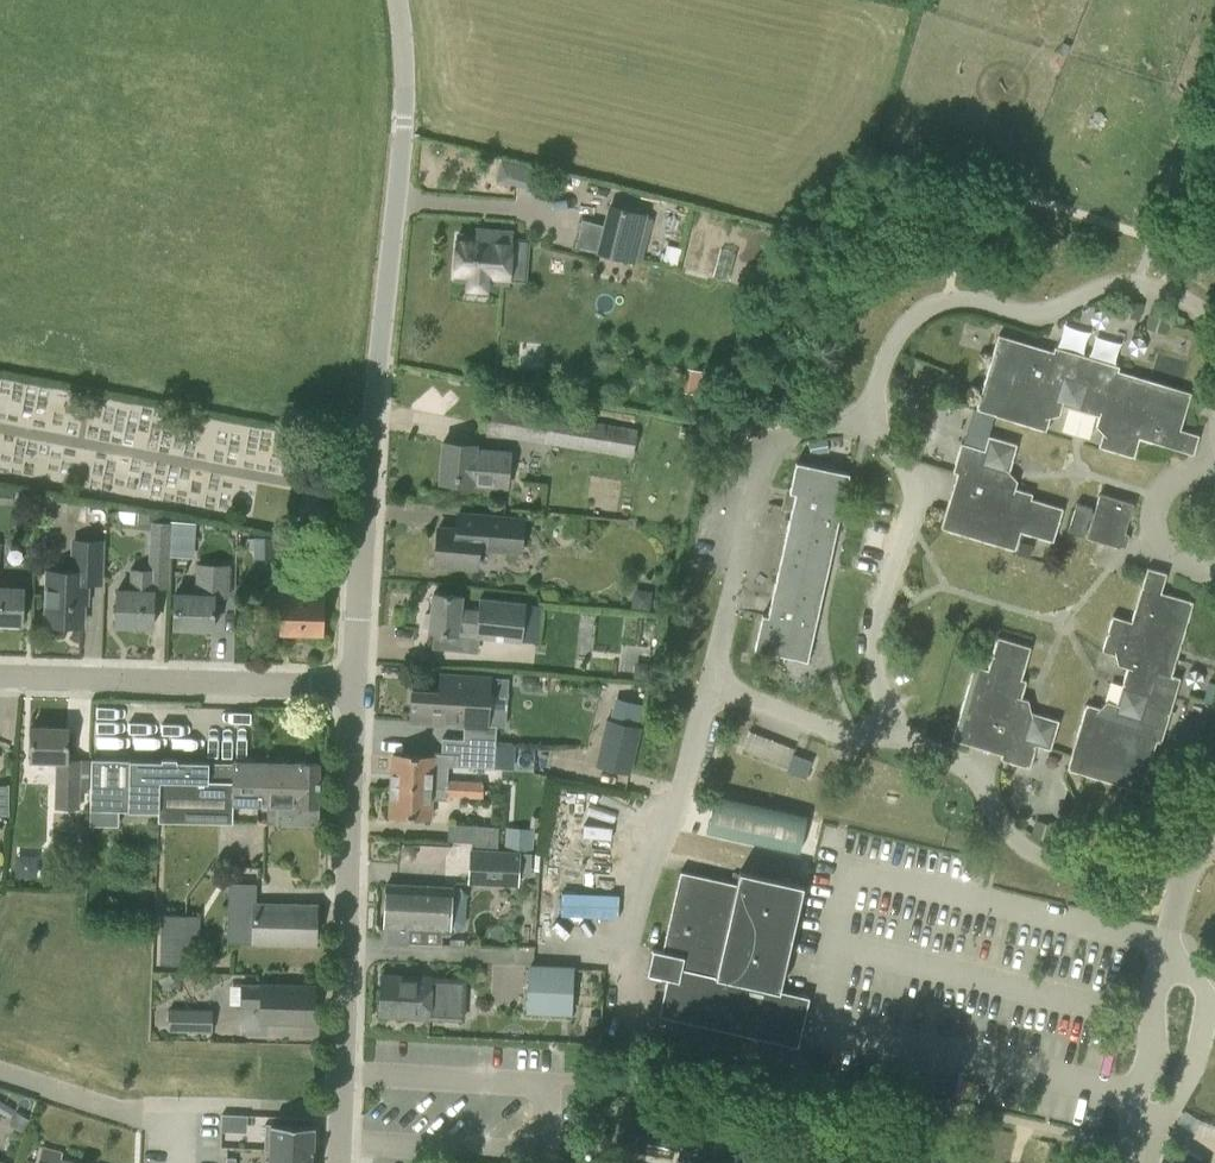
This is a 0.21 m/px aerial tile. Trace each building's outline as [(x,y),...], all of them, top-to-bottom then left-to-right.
[(537,170),(501,161),(496,180),(514,185),(532,189),(537,170)] [(645,214),(610,206),(598,252),(633,261),(645,214)] [(489,231),(489,237),(457,235),(454,278),(468,279),(467,287),(486,288),(486,281),(502,282),(508,283),(511,232),(489,231)] [(1134,301),(1124,298),(1120,313),(1130,315),(1134,301)] [(1169,320),(1151,315),(1147,327),(1165,332),(1169,320)] [(1054,350),(999,334),(977,409),(1046,430),(1050,416),(1060,414),(1063,404),(1099,415),(1097,425),(1103,432),(1099,446),(1134,456),(1140,437),(1194,453),(1200,434),(1181,428),(1192,392),(1119,370),(1120,365),(1055,346),(1054,350)] [(707,373),(692,370),(689,389),(704,392),(707,373)] [(638,428),(485,404),(483,426),(482,433),(549,444),(633,457),(638,428)] [(1059,526),(1058,526),(1064,507),(1032,498),(1033,493),(1016,487),(1018,480),(1009,471),(1018,443),(989,435),(985,449),(962,442),(953,471),(958,472),(941,527),(1016,549),(1021,531),(1054,541),(1055,535),(1063,538),(1066,529),(1074,531),(1085,496),(1069,492),(1059,526)] [(507,487),(510,451),(475,448),(475,445),(442,442),(439,481),(472,484),(507,487)] [(783,656),(808,661),(849,474),(797,462),(790,492),(796,493),(769,615),(763,614),(755,649),(783,656)] [(13,504),(14,489),(0,487),(0,503),(13,504)] [(1135,503),(1100,493),(1087,536),(1121,547),(1135,503)] [(77,523),(107,524),(108,504),(77,503),(77,523)] [(151,521),(164,522),(164,515),(139,512),(138,528),(150,529),(151,521)] [(435,564),(476,567),(478,548),(501,550),(504,517),(458,513),(457,529),(438,527),(435,564)] [(151,521),(150,529),(149,554),(169,556),(171,522),(164,522),(151,521)] [(171,521),(171,522),(169,556),(187,557),(187,540),(193,540),(194,532),(194,522),(171,521)] [(254,559),(275,559),(275,537),(254,537),(254,559)] [(45,623),(83,625),(84,584),(103,585),(105,539),(71,538),(70,571),(47,571),(45,623)] [(1020,543),(1018,552),(1030,556),(1032,547),(1020,543)] [(325,558),(310,557),(309,577),(324,578),(325,558)] [(213,628),(213,622),(214,598),(229,597),(230,564),(196,563),(195,593),(174,592),(173,627),(211,628),(213,628)] [(1101,707),(1087,703),(1071,755),(1068,768),(1142,790),(1157,740),(1162,742),(1181,677),(1172,674),(1194,601),(1162,591),(1167,572),(1148,567),(1132,620),(1113,615),(1103,650),(1117,654),(1119,664),(1128,667),(1117,703),(1107,700),(1101,707)] [(118,590),(116,626),(152,628),(154,592),(153,592),(153,587),(154,569),(148,569),(130,568),(129,590),(118,590)] [(23,590),(0,590),(0,623),(22,623),(23,590)] [(278,619),(278,634),(322,635),(323,595),(304,595),(280,594),(280,591),(254,590),(253,621),(278,619)] [(632,607),(650,610),(652,592),(634,590),(632,607)] [(429,631),(457,634),(458,624),(477,626),(476,635),(522,641),(526,603),(480,598),(479,611),(460,609),(462,596),(439,593),(433,593),(431,611),(423,612),(422,625),(429,631)] [(1003,754),(1001,758),(1030,767),(1037,744),(1051,748),(1060,720),(1032,711),(1029,699),(1022,697),(1027,679),(1022,678),(1032,646),(998,636),(989,669),(975,664),(953,739),(1003,754)] [(789,658),(785,680),(802,683),(804,670),(797,668),(798,660),(789,658)] [(636,663),(635,679),(652,679),(653,664),(636,663)] [(412,689),(410,721),(465,723),(464,738),(442,737),(442,739),(496,742),(497,725),(487,723),(489,676),(440,674),(439,691),(412,689)] [(32,726),(31,761),(56,761),(55,785),(54,808),(79,809),(79,806),(88,806),(89,760),(67,758),(68,727),(32,726)] [(767,754),(774,737),(751,728),(745,745),(767,754)] [(637,738),(603,730),(593,774),(627,781),(629,773),(637,738)] [(789,762),(795,745),(774,737),(767,754),(789,762)] [(432,756),(392,754),(391,785),(483,789),(484,786),(483,781),(447,779),(448,765),(495,768),(496,742),(442,739),(441,753),(432,752),(432,756)] [(229,802),(231,803),(265,803),(265,822),(280,822),(280,824),(317,825),(319,763),(292,762),(253,761),(91,757),(89,825),(117,826),(118,809),(158,809),(158,821),(160,821),(161,818),(219,820),(229,820),(229,802)] [(483,797),(483,789),(391,785),(389,815),(430,817),(431,798),(445,799),(445,796),(483,797)] [(708,830),(799,851),(807,815),(717,794),(708,830)] [(1057,827),(1036,820),(1031,835),(1052,842),(1057,827)] [(476,842),(475,847),(495,848),(496,826),(448,824),(447,841),(476,842)] [(507,826),(506,850),(520,851),(533,851),(534,828),(507,826)] [(518,886),(520,851),(469,848),(468,884),(518,886)] [(648,972),(668,977),(659,1014),(799,1046),(810,997),(780,990),(804,885),(741,870),(738,883),(681,870),(663,950),(653,948),(648,972)] [(229,884),(227,943),(316,946),(317,906),(255,904),(256,885),(229,884)] [(453,887),(387,884),(384,927),(383,927),(382,942),(438,944),(439,931),(450,932),(453,887)] [(160,914),(159,964),(187,964),(188,914),(160,914)] [(573,969),(573,966),(529,964),(529,967),(527,1012),(571,1013),(573,969)] [(391,1016),(430,1019),(430,1018),(449,1019),(452,979),(433,978),(433,976),(382,973),(379,1015),(391,1016)] [(263,983),(263,985),(241,984),(241,1008),(261,1008),(261,1021),(313,1023),(314,985),(263,983)] [(168,1008),(168,1031),(212,1032),(212,1009),(168,1008)] [(588,1030),(600,1030),(601,1016),(589,1016),(588,1030)] [(11,1119),(16,1111),(0,1100),(0,1112),(11,1119)] [(21,1113),(16,1122),(13,1126),(22,1132),(31,1118),(21,1113)] [(234,1130),(234,1115),(230,1114),(221,1114),(220,1128),(220,1130),(234,1130)] [(270,1149),(313,1151),(314,1125),(307,1125),(265,1123),(264,1149),(270,1150),(270,1149)] [(679,1161),(689,1162),(745,1162),(749,1139),(684,1128),(679,1161)] [(61,1153),(42,1148),(38,1162),(73,1162),(60,1159),(61,1153)] [(269,1162),(313,1162),(313,1151),(270,1149),(270,1150),(269,1162)]
